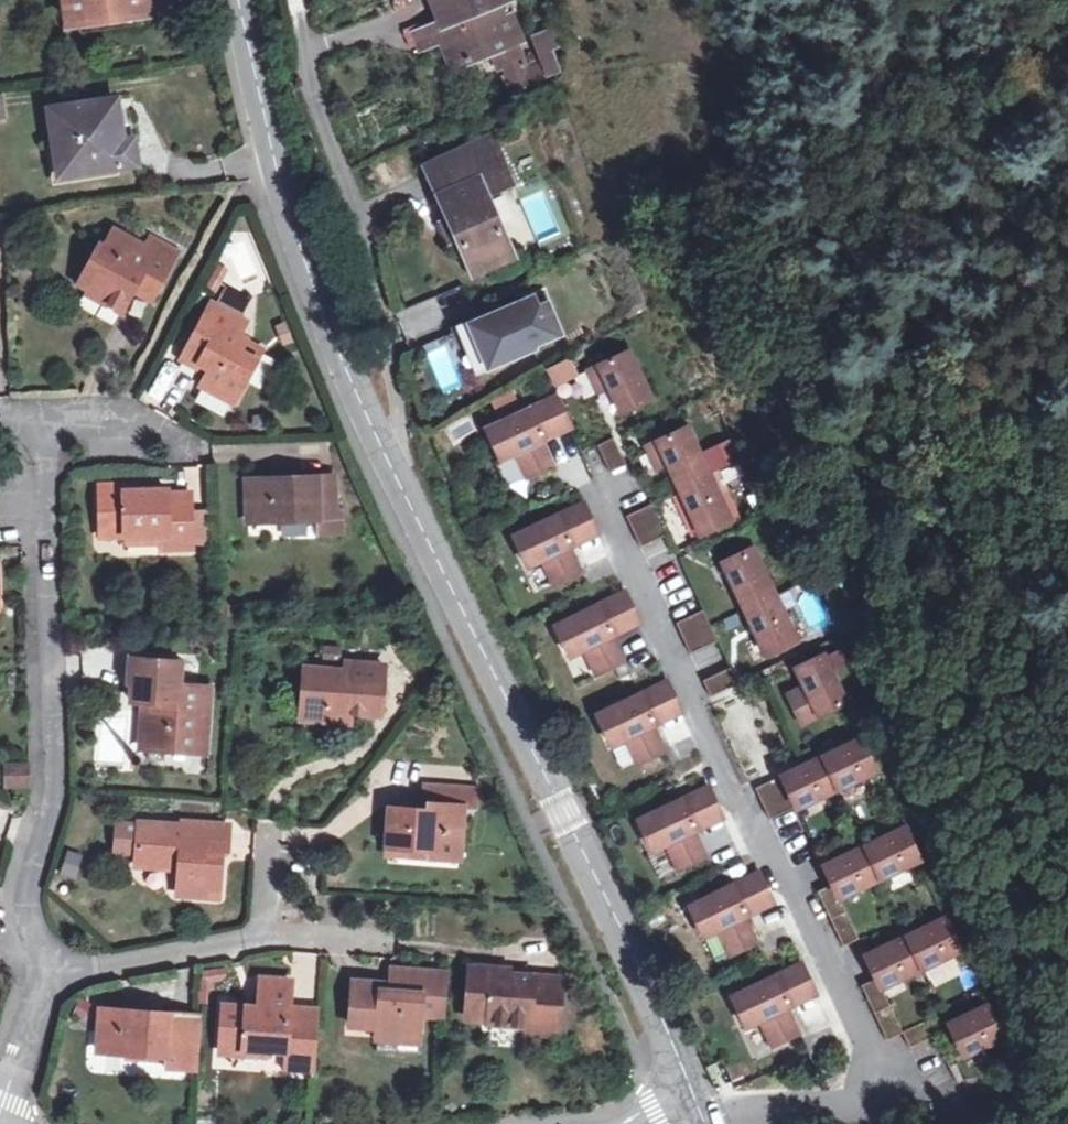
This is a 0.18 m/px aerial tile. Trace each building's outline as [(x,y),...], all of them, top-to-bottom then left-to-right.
[(143,0),(67,0),(70,25),(89,22),(133,17),(145,15),(143,0)] [(442,26),(435,28),(442,44),(453,71),(491,55),(518,44),(524,42),(514,16),(509,18),(503,3),(511,0),(432,0),(442,26)] [(133,17),(89,22),(90,30),(134,24),(133,17)] [(442,44),(435,28),(413,38),(419,53),(442,44)] [(518,44),(491,55),(498,71),(503,69),(514,97),(568,68),(565,60),(572,57),(566,42),(558,45),(553,31),(537,38),(547,64),(529,71),(518,44)] [(138,164),(128,97),(49,109),(59,176),(138,164)] [(513,183),(495,137),(443,159),(456,188),(439,195),(472,271),(499,259),(503,268),(516,262),(487,194),(513,183)] [(456,188),(443,159),(427,166),(439,195),(456,188)] [(155,290),(175,253),(149,239),(144,248),(112,231),(96,261),(93,260),(82,283),(106,297),(103,303),(121,312),(136,287),(139,281),(155,290)] [(499,259),(472,271),(475,280),(503,268),(499,259)] [(219,293),(226,282),(217,277),(211,289),(219,293)] [(139,281),(136,287),(152,295),(155,290),(139,281)] [(220,307),(241,319),(248,306),(227,295),(220,307)] [(542,297),(459,332),(475,371),(527,350),(526,346),(558,334),(542,297)] [(239,402),(261,361),(242,352),(249,340),(242,336),(250,323),(241,319),(220,307),(216,305),(185,361),(197,367),(200,361),(210,366),(201,381),(239,402)] [(242,352),(261,361),(267,349),(249,340),(242,352)] [(599,393),(610,388),(621,413),(651,398),(629,351),(589,370),(599,393)] [(551,387),(578,377),(570,356),(543,367),(551,387)] [(549,433),(568,424),(556,397),(487,429),(501,460),(516,453),(528,478),(555,465),(541,436),(537,426),(544,423),(549,433)] [(537,426),(541,436),(549,433),(544,423),(537,426)] [(695,522),(701,536),(732,521),(726,508),(689,427),(658,442),(647,447),(657,469),(668,465),(695,522)] [(598,445),(611,472),(626,465),(614,438),(598,445)] [(611,472),(598,445),(581,453),(594,481),(611,472)] [(333,515),(333,479),(247,481),(249,524),(316,522),(317,535),(340,534),(340,515),(333,515)] [(192,550),(191,500),(169,500),(169,492),(125,493),(125,491),(100,491),(102,538),(128,537),(162,536),(162,546),(162,551),(192,550)] [(576,540),(596,531),(583,504),(514,536),(528,567),(543,560),(555,585),(582,572),(569,544),(564,533),(571,530),(576,540)] [(627,516),(641,547),(669,535),(654,504),(627,516)] [(571,530),(564,533),(569,544),(576,540),(571,530)] [(162,536),(128,537),(128,547),(162,546),(162,536)] [(760,644),(767,657),(798,643),(791,629),(754,548),(723,563),(760,644)] [(527,573),(533,592),(548,588),(542,568),(527,573)] [(618,629),(637,620),(625,593),(556,625),(570,656),(585,649),(597,674),(624,661),(610,633),(606,622),(613,619),(618,629)] [(676,623),(691,654),(717,642),(703,611),(676,623)] [(606,622),(610,633),(618,629),(613,619),(606,622)] [(826,653),(795,668),(805,688),(818,715),(849,701),(826,653)] [(178,687),(180,663),(135,660),(131,702),(148,704),(144,750),(190,754),(192,734),(207,735),(211,690),(178,687)] [(380,717),(384,668),(346,665),(345,674),(306,672),(303,714),(324,716),(323,723),(348,725),(349,715),(380,717)] [(703,681),(711,697),(738,684),(738,683),(731,668),(730,668),(703,681)] [(660,719),(679,710),(666,682),(597,715),(612,746),(627,739),(638,764),(665,751),(652,723),(647,712),(655,708),(660,719)] [(818,715),(805,688),(787,696),(801,724),(818,715)] [(647,712),(652,723),(660,719),(655,708),(647,712)] [(324,716),(303,714),(303,722),(323,723),(324,716)] [(192,734),(190,754),(205,756),(207,735),(192,734)] [(865,737),(755,788),(770,819),(880,769),(865,737)] [(623,742),(611,747),(620,770),(633,765),(623,742)] [(28,786),(26,767),(7,768),(8,787),(28,786)] [(474,809),(475,791),(423,788),(422,812),(389,810),(386,847),(429,850),(428,857),(457,858),(461,808),(474,809)] [(701,824),(720,815),(708,788),(639,820),(653,851),(668,844),(680,869),(706,856),(693,828),(688,817),(696,814),(701,824)] [(688,817),(693,828),(701,824),(696,814),(688,817)] [(225,855),(227,828),(182,824),(182,828),(140,824),(139,827),(118,825),(115,852),(137,853),(136,864),(178,867),(176,895),(215,898),(219,855),(225,855)] [(865,846),(823,865),(833,885),(838,898),(840,897),(880,879),(922,859),(907,827),(865,846)] [(429,850),(386,847),(386,855),(428,857),(429,850)] [(64,850),(58,874),(75,878),(81,853),(64,850)] [(752,911),(772,901),(759,874),(690,906),(704,937),(719,930),(731,955),(758,942),(744,914),(740,904),(747,900),(752,911)] [(838,898),(833,885),(817,892),(843,946),(858,940),(859,939),(840,897),(838,898)] [(744,914),(752,911),(747,900),(740,904),(744,914)] [(907,936),(865,955),(876,979),(880,988),(881,987),(922,968),(964,949),(948,916),(907,936)] [(292,995),(317,997),(320,953),(294,952),(292,995)] [(794,1001),(814,992),(801,964),(732,997),(746,1028),(761,1021),(773,1046),(800,1033),(787,1005),(782,994),(789,991),(794,1001)] [(557,1036),(561,978),(496,973),(496,970),(470,967),(465,1015),(488,1016),(487,1025),(528,1028),(527,1034),(557,1036)] [(446,997),(448,974),(393,971),(392,986),(355,983),(352,1027),(379,1030),(378,1042),(402,1044),(403,1037),(420,1038),(421,1016),(423,996),(446,997)] [(220,982),(218,973),(203,976),(205,986),(212,984),(220,982)] [(316,1052),(319,1011),(290,1009),(292,981),(275,980),(263,979),(261,1008),(223,1006),(221,1049),(268,1053),(268,1049),(285,1050),(313,1052),(316,1052)] [(880,988),(876,979),(861,986),(887,1040),(903,1033),(881,987),(880,988)] [(782,994),(787,1005),(794,1001),(789,991),(782,994)] [(423,996),(421,1016),(444,1017),(446,997),(423,996)] [(989,1005),(948,1024),(963,1055),(1004,1037),(989,1005)] [(194,1071),(198,1018),(102,1011),(99,1053),(164,1058),(164,1069),(194,1071)] [(903,1033),(910,1048),(937,1035),(930,1020),(903,1033)] [(313,1052),(285,1050),(284,1069),(311,1071),(313,1052)] [(706,1066),(716,1088),(735,1080),(724,1057),(706,1066)]
